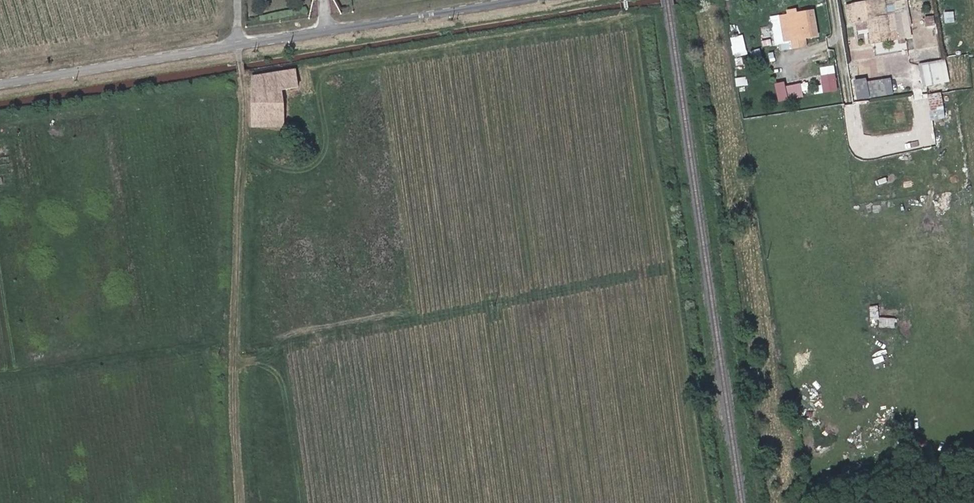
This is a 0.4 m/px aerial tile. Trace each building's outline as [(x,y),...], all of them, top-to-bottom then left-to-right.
[(848,5),(850,22),(870,19),(874,42),(900,38),(906,37),(912,36),(910,25),(904,26),(902,12),(888,15),(885,0),(879,0),(848,5)] [(786,14),(770,17),(774,45),(782,44),(783,51),(807,47),(806,40),(820,37),(815,9),(797,12),(786,14)] [(910,25),(907,11),(902,12),(904,26),(910,25)] [(907,38),(910,60),(937,56),(935,42),(922,44),(921,36),(907,38)] [(746,44),(732,47),(734,56),(747,54),(746,44)] [(764,58),(761,50),(751,54),(754,62),(764,58)] [(946,61),(923,65),(926,86),(949,82),(946,61)] [(823,91),(838,90),(837,65),(822,66),(823,91)] [(296,70),(254,76),(253,128),(283,127),(304,122),(296,70)] [(892,75),(856,81),(860,99),(895,93),(892,75)] [(787,80),(776,83),(780,101),(806,96),(803,82),(788,85),(787,80)] [(941,93),(929,95),(931,112),(944,110),(944,109),(955,107),(952,93),(942,95),(941,93)] [(882,316),(881,325),(896,326),(897,318),(882,316)]
